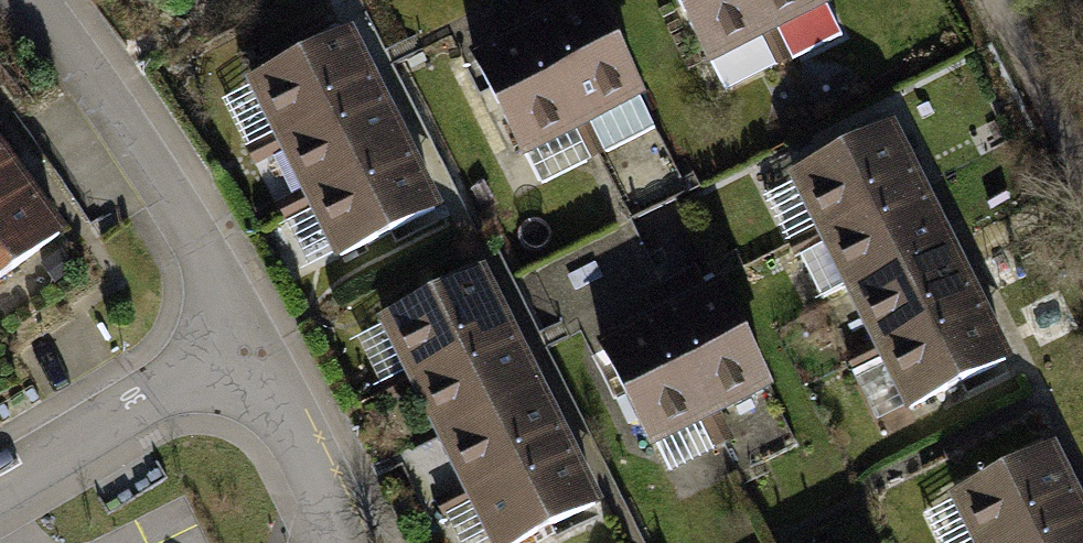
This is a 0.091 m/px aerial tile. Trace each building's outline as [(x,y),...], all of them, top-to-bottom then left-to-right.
[(473,58),(522,159),(651,97),(604,0),(593,0),(473,58)] [(709,62),(830,0),(677,0),(709,62)] [(356,27),(245,81),(334,264),(446,210),(427,171),(400,115),(381,78),(356,27)] [(894,119),(785,173),(906,414),(1015,360),(988,306),(979,288),(922,174),(894,119)] [(64,231),(25,178),(17,167),(0,144),(0,277),(64,231)] [(384,329),(497,542),(512,542),(598,498),(482,277),(384,329)] [(728,287),(604,345),(653,446),(776,387),(728,287)] [(953,497),(975,542),(1082,542),(1082,496),(1081,491),(1058,445),(953,497)]
